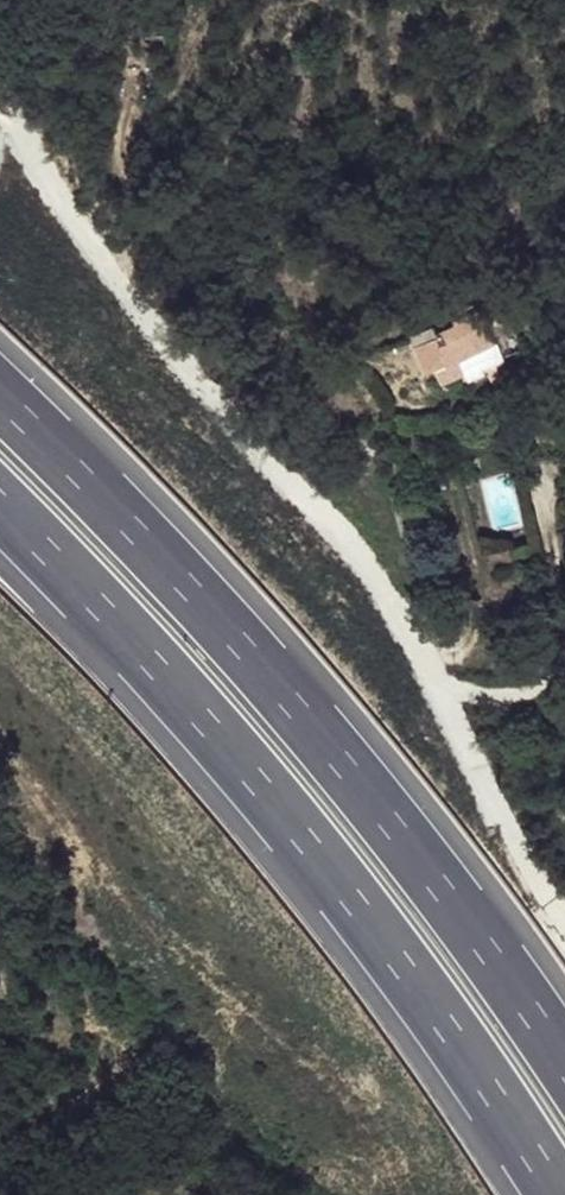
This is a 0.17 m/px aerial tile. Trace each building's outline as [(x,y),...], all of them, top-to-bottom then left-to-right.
[(502,335),(490,299),(481,302),(496,337),(502,335)] [(496,337),(481,302),(458,312),(460,316),(473,345),(496,337)] [(473,345),(460,316),(436,327),(439,334),(450,357),(468,349),(473,345)] [(450,357),(439,334),(417,343),(428,369),(450,357)] [(473,361),(468,349),(450,357),(455,368),(473,361)] [(474,366),(473,361),(455,368),(450,357),(428,369),(448,379),(474,366)] [(558,445),(554,427),(541,432),(545,449),(558,445)]
